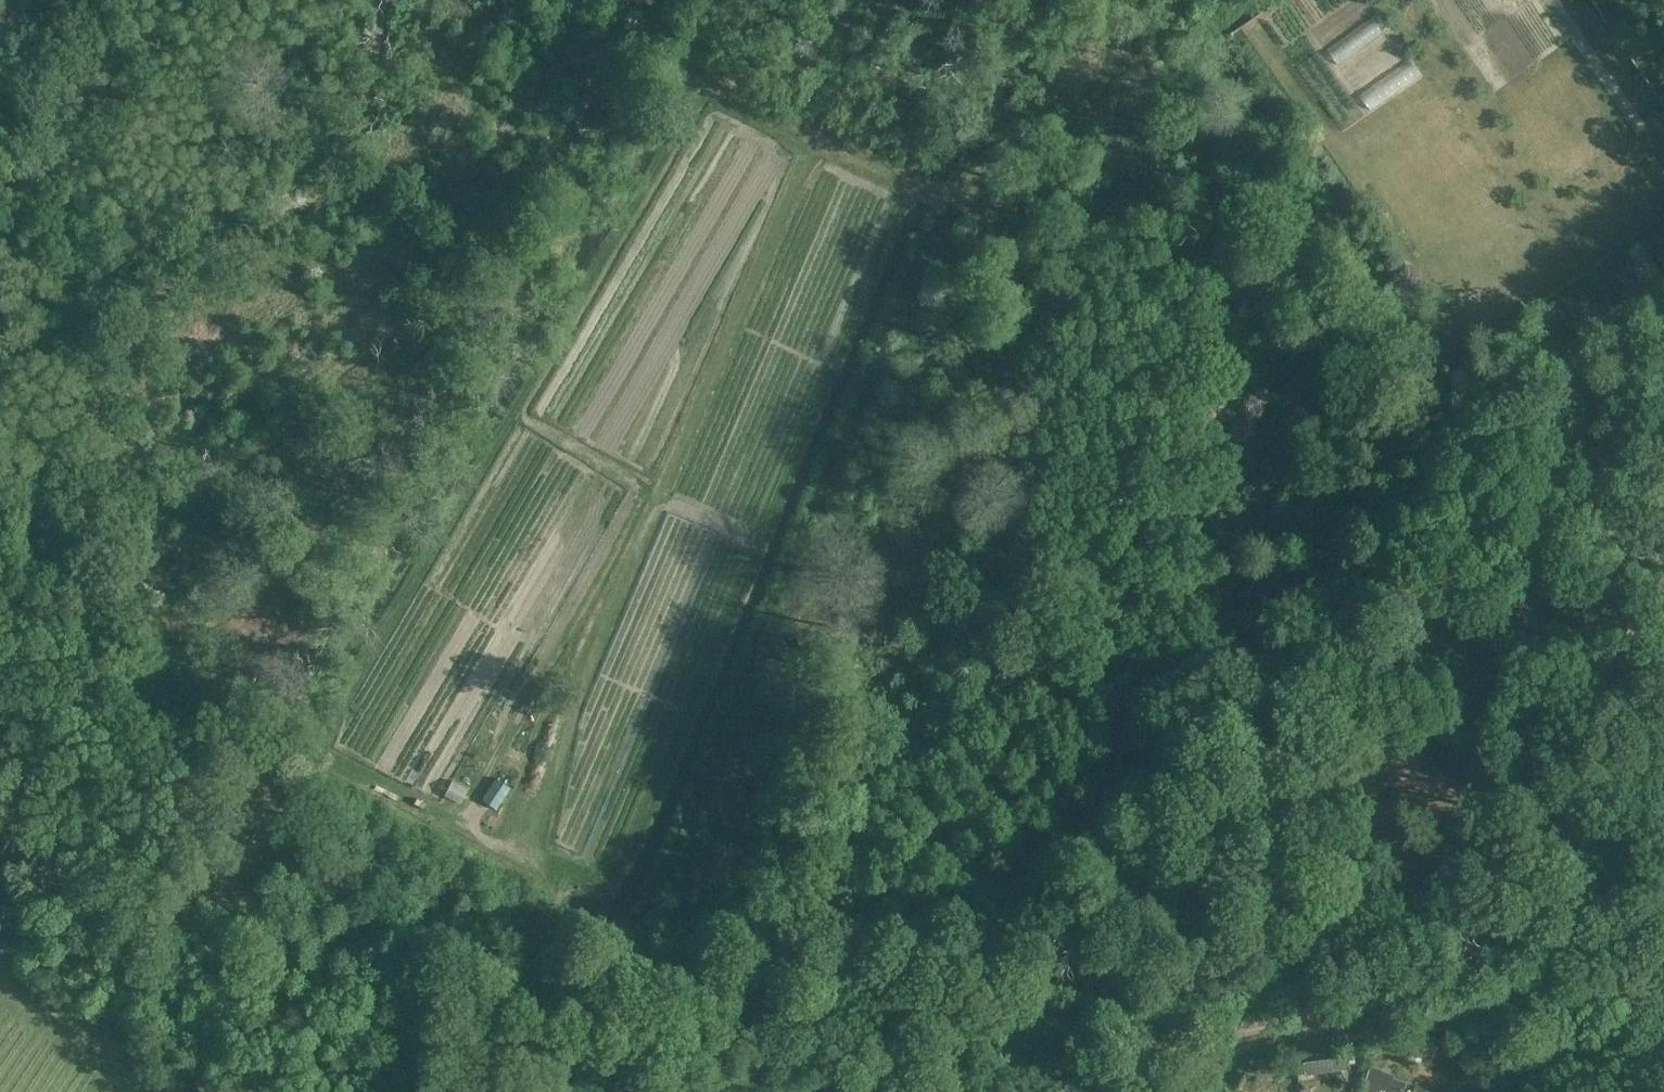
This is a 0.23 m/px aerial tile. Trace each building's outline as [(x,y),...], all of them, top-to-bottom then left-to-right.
[(1351,52),(1386,26),(1377,13),(1341,39),(1351,52)] [(1410,58),(1360,95),(1371,110),(1421,73),(1410,58)] [(496,805),(509,785),(495,777),(483,797),(496,805)] [(1301,1061),(1305,1075),(1334,1068),(1330,1054),(1301,1061)] [(1407,1077),(1370,1064),(1363,1084),(1386,1091),(1402,1091),(1407,1077)]
